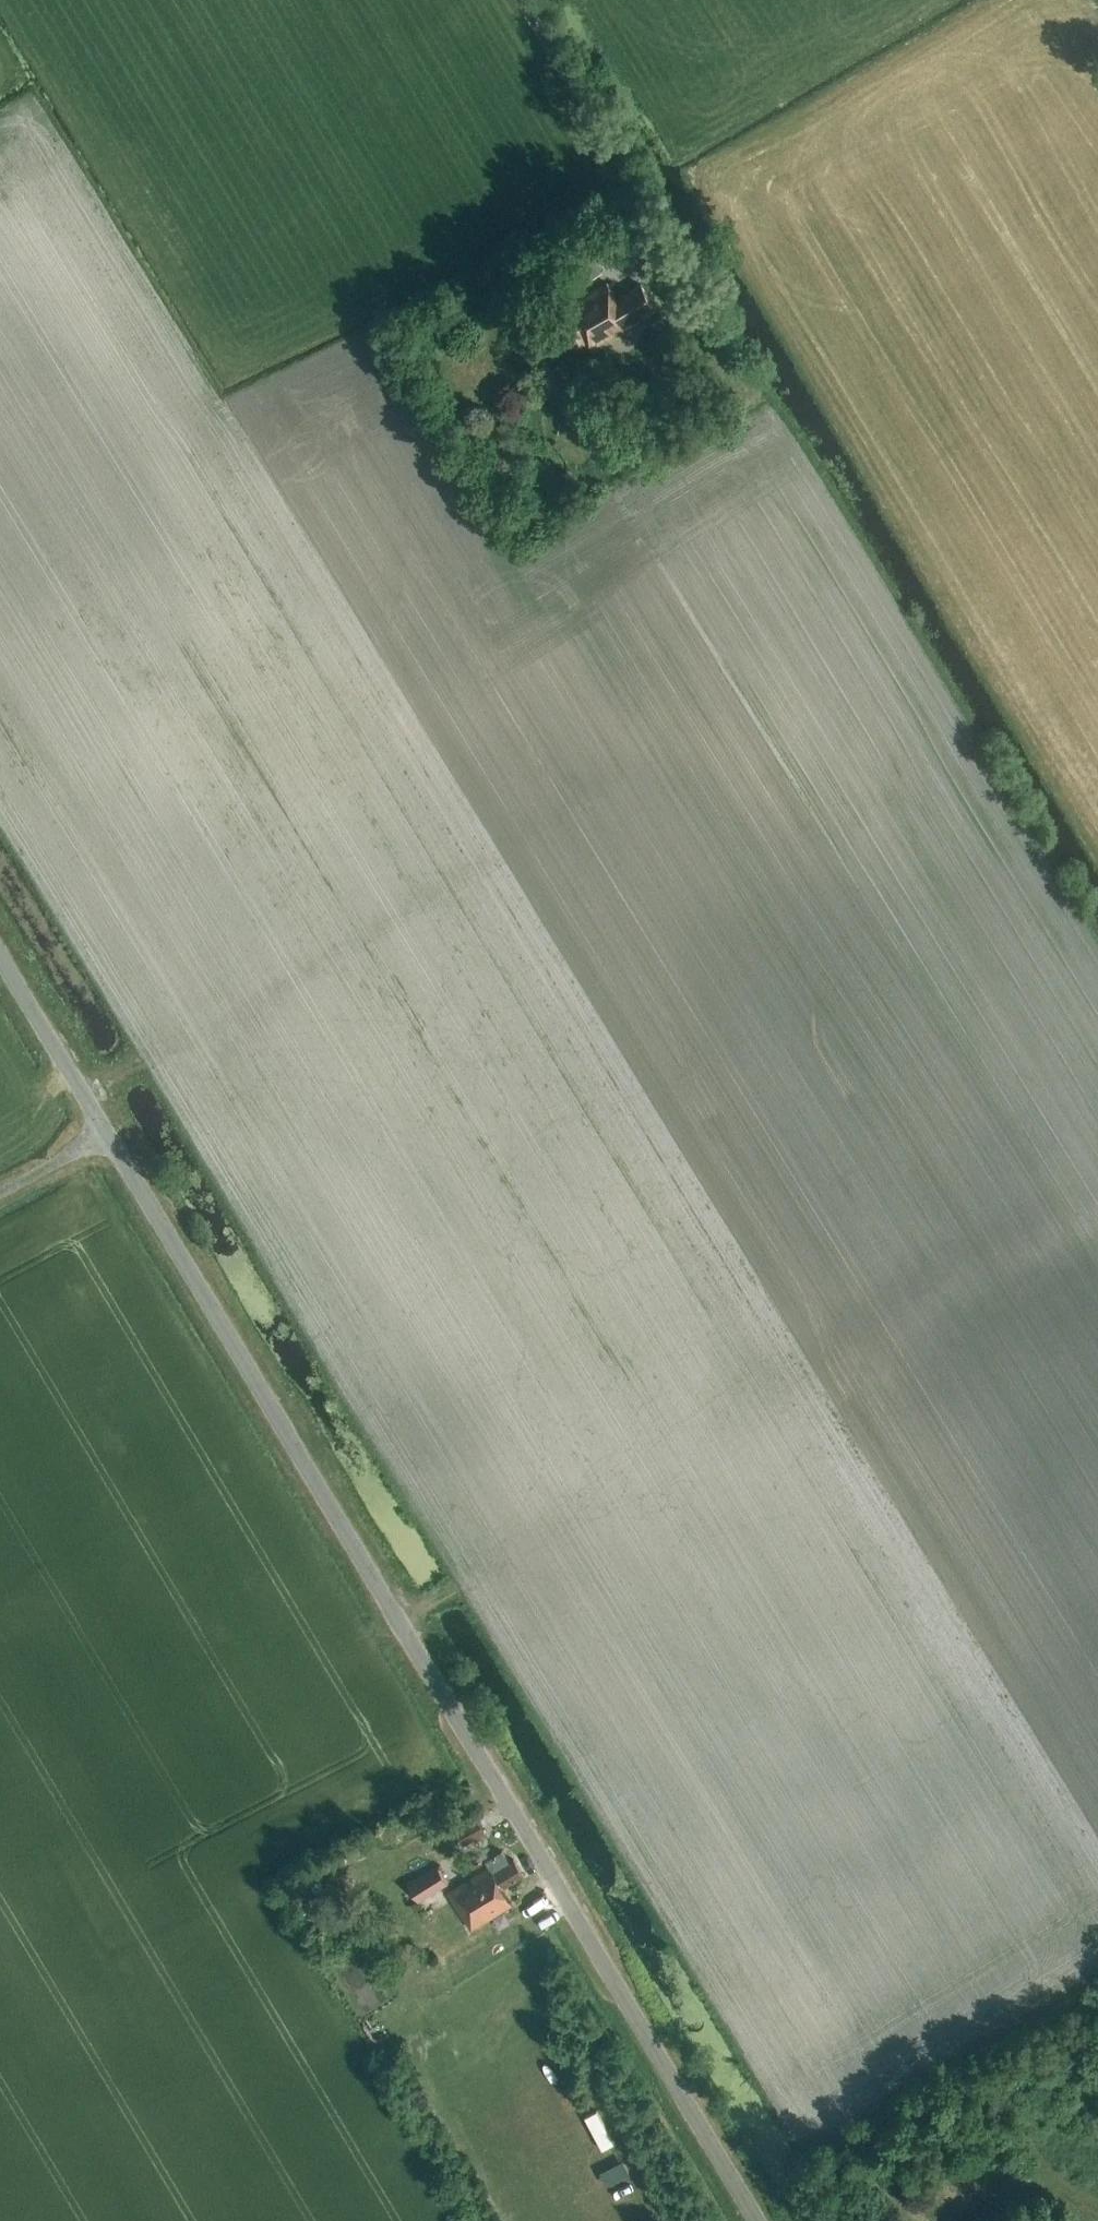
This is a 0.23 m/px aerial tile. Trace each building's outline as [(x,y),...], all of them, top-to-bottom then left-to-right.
[(562,249),(582,285),(603,273),(590,251),(613,238),(605,225),(562,249)] [(592,348),(658,310),(643,284),(619,298),(610,282),(568,306),(592,348)] [(586,395),(565,360),(549,370),(556,382),(548,386),(562,410),(586,395)] [(465,1845),(487,1833),(479,1817),(456,1829),(465,1845)] [(503,1887),(525,1875),(515,1859),(511,1862),(505,1849),(488,1859),(492,1866),(450,1893),(473,1929),(514,1903),(503,1887)] [(421,1902),(452,1885),(439,1864),(408,1882),(421,1902)]
